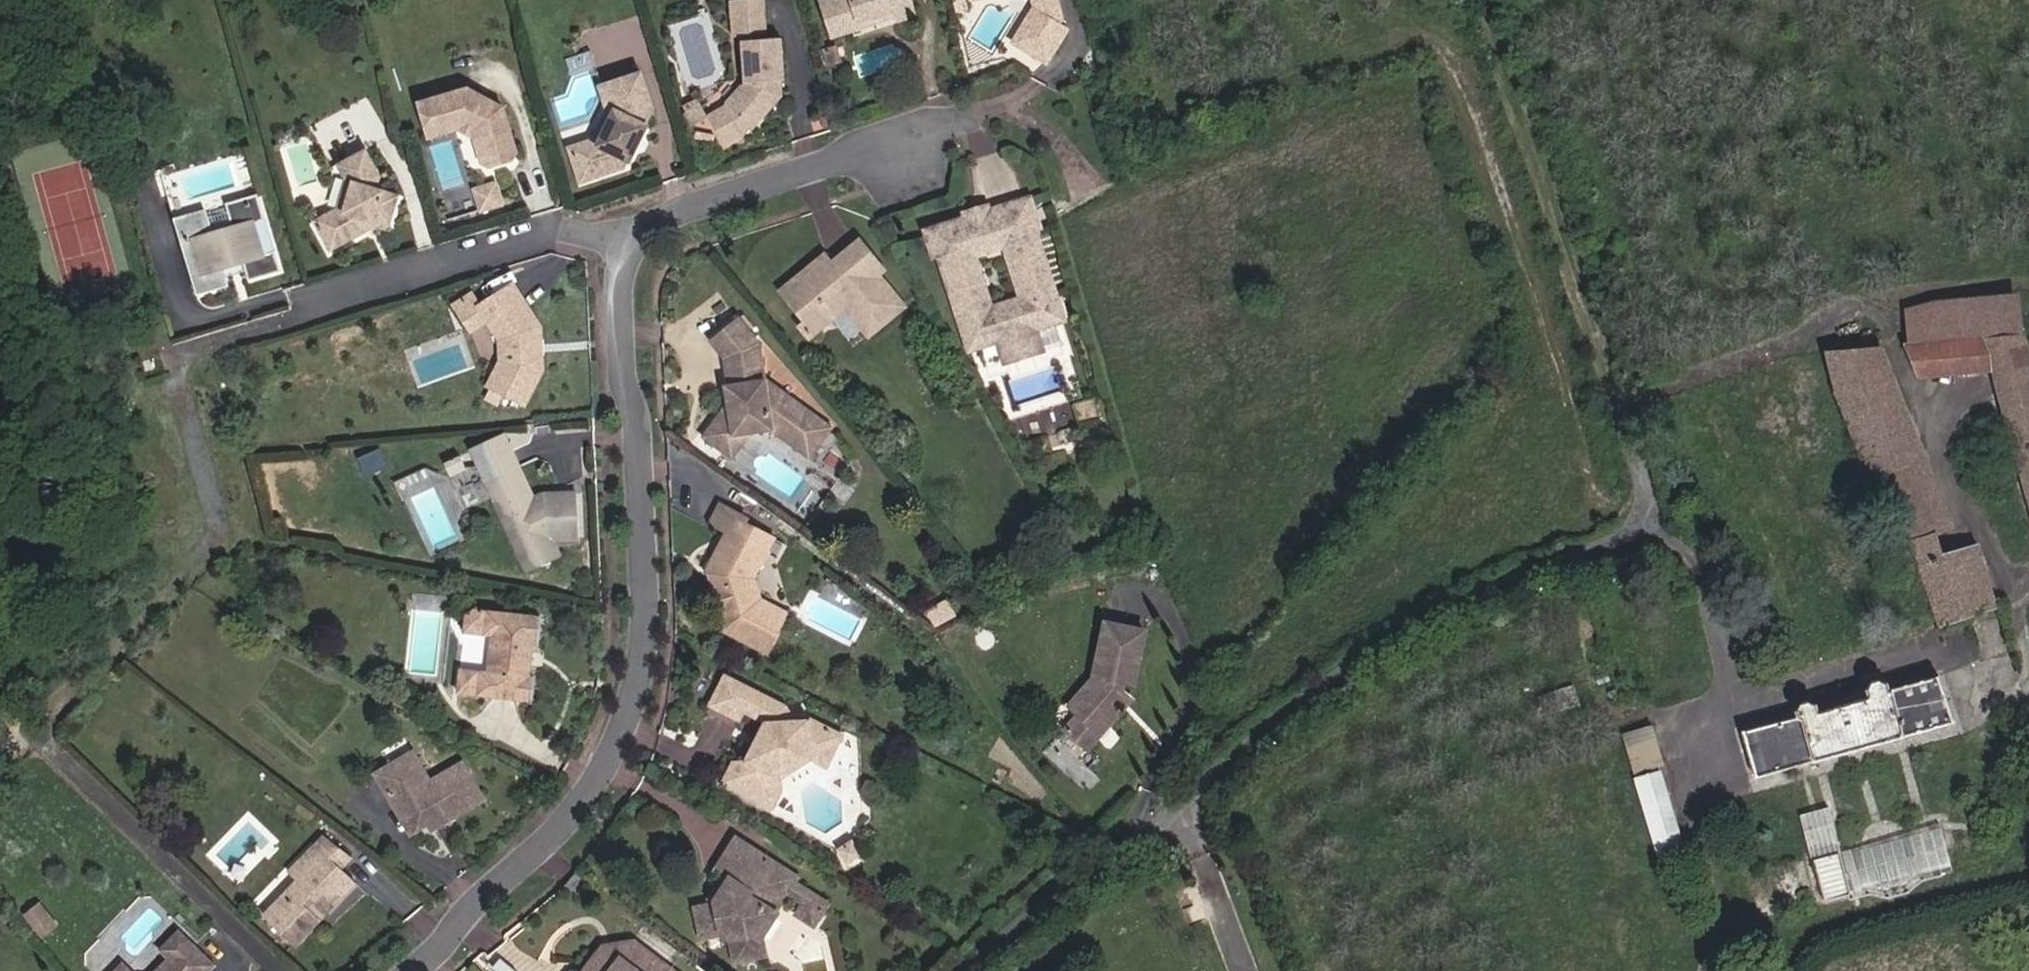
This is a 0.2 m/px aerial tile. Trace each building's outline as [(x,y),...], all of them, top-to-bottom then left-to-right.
[(749,0),(725,0),(716,1),(721,36),(753,32),(749,0)] [(894,0),(801,0),(812,35),(840,26),(839,22),(852,17),(858,7),(872,2),(876,14),(878,21),(899,15),(894,0)] [(1021,12),(1011,12),(994,47),(1036,67),(1052,35),(1042,30),(1046,14),(1042,0),(1018,0),(1021,12)] [(839,22),(840,26),(876,14),(872,2),(858,7),(852,17),(839,22)] [(694,109),(710,140),(736,123),(739,126),(770,94),(770,76),(773,76),(766,34),(733,39),(734,73),(711,102),(694,109)] [(585,146),(558,154),(565,175),(577,178),(615,166),(617,163),(622,155),(619,148),(622,140),(631,128),(637,111),(626,76),(587,88),(590,99),(598,103),(601,112),(585,146)] [(452,86),(402,100),(413,136),(442,128),(458,136),(465,160),(470,164),(498,158),(500,151),(487,105),(452,86)] [(598,103),(590,99),(595,112),(581,141),(557,149),(558,154),(585,146),(601,112),(598,103)] [(622,155),(629,137),(633,128),(637,111),(631,128),(622,140),(619,148),(622,155)] [(370,181),(354,153),(326,169),(333,184),(326,212),(302,226),(318,254),(368,229),(377,232),(388,199),(366,193),(370,181)] [(480,184),(456,191),(461,205),(484,197),(480,184)] [(194,211),(162,220),(184,297),(217,289),(211,269),(231,263),(237,283),(269,275),(261,249),(249,252),(240,221),(252,217),(246,197),(211,206),(217,226),(199,231),(194,211)] [(461,205),(463,214),(487,207),(484,197),(461,205)] [(1013,202),(1007,204),(1014,225),(1020,223),(1013,202)] [(960,241),(955,229),(922,241),(930,264),(959,350),(984,341),(988,353),(1021,342),(1018,330),(1037,323),(1030,303),(1040,300),(1014,225),(1007,204),(969,218),(971,223),(975,236),(960,241)] [(971,223),(955,229),(960,241),(975,236),(971,223)] [(930,264),(922,241),(916,243),(924,265),(930,264)] [(815,257),(773,290),(795,318),(789,323),(793,329),(817,313),(838,314),(856,335),(890,308),(870,281),(878,275),(856,247),(825,270),(815,257)] [(493,286),(463,304),(471,319),(480,336),(482,361),(468,388),(504,405),(521,371),(520,354),(512,354),(512,341),(519,341),(518,328),(493,286)] [(456,292),(438,303),(454,330),(471,319),(463,304),(456,292)] [(1934,303),(1906,311),(1908,347),(2021,337),(2017,297),(1934,303)] [(1040,300),(1030,303),(1037,323),(1047,320),(1040,300)] [(817,313),(793,329),(802,341),(838,314),(817,313)] [(749,435),(789,464),(813,433),(745,383),(740,348),(719,321),(689,345),(704,364),(708,390),(704,391),(707,407),(682,442),(701,455),(713,440),(732,438),(749,435)] [(2028,414),(2028,365),(2021,337),(1908,347),(1920,374),(1993,371),(2005,420),(2028,414)] [(519,341),(512,341),(512,354),(520,354),(519,341)] [(1021,342),(988,353),(993,367),(1026,355),(1021,342)] [(1920,455),(1880,349),(1823,353),(1835,391),(1869,475),(1920,455)] [(1090,400),(1073,407),(1078,422),(1095,415),(1090,400)] [(2005,420),(2028,508),(2028,414),(2005,420)] [(713,440),(701,455),(712,464),(732,438),(713,440)] [(494,452),(465,466),(511,567),(541,552),(532,533),(564,531),(561,494),(516,498),(494,452)] [(1920,455),(1869,476),(1911,542),(1935,534),(1946,531),(1920,455)] [(444,457),(428,464),(433,475),(449,468),(444,457)] [(759,543),(723,522),(716,534),(753,555),(759,543)] [(753,555),(716,534),(694,577),(705,583),(702,592),(712,618),(718,622),(712,634),(750,655),(769,616),(745,603),(738,578),(753,555)] [(1935,534),(1911,542),(1938,628),(1996,607),(1975,545),(1943,556),(1935,534)] [(455,632),(470,634),(472,611),(463,609),(456,620),(455,632)] [(526,617),(472,611),(470,634),(477,635),(473,672),(466,671),(463,694),(517,702),(520,678),(515,677),(519,640),(524,640),(526,617)] [(1147,624),(1108,616),(1096,672),(1070,699),(1079,708),(1065,722),(1085,742),(1116,710),(1111,705),(1126,689),(1123,686),(1125,675),(1136,677),(1147,624)] [(463,694),(466,671),(451,669),(448,693),(463,694)] [(1797,716),(1742,733),(1754,777),(1950,723),(1937,678),(1885,692),(1884,687),(1877,682),(1871,684),(1867,692),(1869,697),(1816,711),(1814,704),(1808,701),(1800,704),(1796,708),(1797,716)] [(707,680),(691,712),(723,728),(725,723),(743,732),(737,743),(743,746),(737,761),(730,758),(724,772),(718,769),(709,786),(759,810),(763,802),(760,785),(759,779),(788,758),(795,761),(808,768),(824,738),(784,719),(773,724),(763,707),(707,680)] [(1126,689),(1111,705),(1116,710),(1131,695),(1126,689)] [(1652,727),(1621,736),(1632,775),(1663,765),(1652,727)] [(737,743),(730,758),(737,761),(743,746),(737,743)] [(401,751),(366,774),(389,811),(405,800),(411,809),(422,802),(433,819),(468,798),(445,763),(419,779),(401,751)] [(788,758),(759,779),(760,785),(795,761),(788,758)] [(1659,772),(1634,780),(1660,865),(1685,858),(1659,772)] [(405,800),(389,811),(402,830),(416,821),(420,828),(433,819),(422,802),(411,809),(405,800)] [(1828,808),(1799,815),(1811,861),(1813,861),(1823,901),(1848,895),(1837,854),(1828,808)] [(1940,831),(1930,834),(1939,874),(1949,872),(1940,831)] [(1930,834),(1850,853),(1860,892),(1939,874),(1930,834)] [(311,836),(299,850),(307,857),(279,886),(251,916),(283,947),(311,917),(306,912),(314,904),(319,908),(343,883),(326,867),(336,857),(311,836)] [(717,842),(706,860),(727,873),(738,856),(717,842)] [(307,857),(299,850),(272,878),(279,886),(307,857)] [(1849,851),(1837,854),(1848,895),(1860,892),(1850,853),(1849,851)] [(727,873),(706,860),(693,880),(711,892),(705,906),(708,909),(702,919),(698,917),(683,924),(683,949),(703,949),(708,956),(713,970),(735,961),(728,946),(742,927),(746,929),(764,902),(775,886),(778,882),(738,856),(727,873)] [(805,904),(775,886),(764,902),(781,913),(774,922),(789,931),(805,904)] [(314,904),(306,912),(311,917),(319,908),(314,904)] [(698,917),(702,919),(708,909),(705,906),(701,904),(694,914),(698,917)] [(46,923),(32,905),(17,917),(32,934),(46,923)] [(742,927),(728,946),(736,952),(750,933),(746,929),(742,927)] [(185,946),(166,929),(147,948),(156,957),(175,957),(185,946)] [(202,964),(185,946),(175,957),(156,957),(142,970),(195,970),(202,964)] [(574,968),(578,970),(595,970),(597,969),(606,968),(622,948),(587,953),(574,968)] [(622,948),(606,968),(597,969),(595,970),(649,970),(622,948)]
